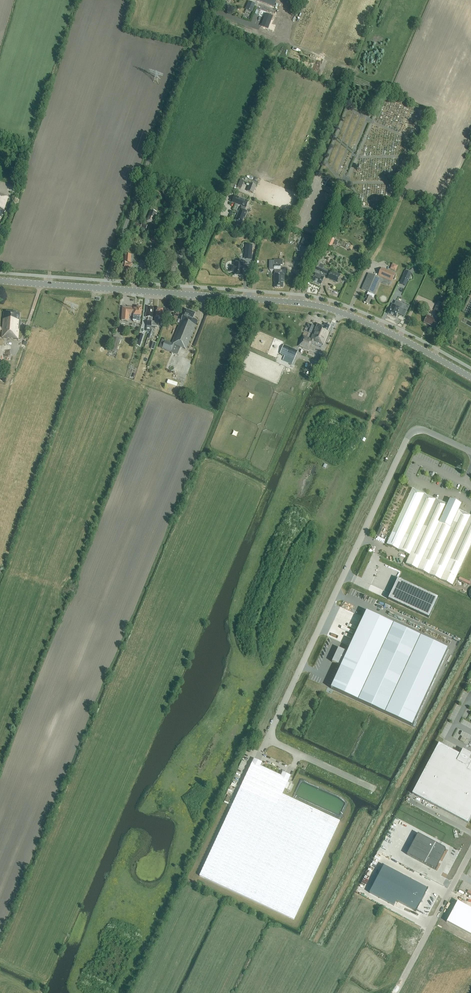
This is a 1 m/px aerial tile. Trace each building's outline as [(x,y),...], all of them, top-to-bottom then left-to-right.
[(254,4),(248,1),(248,3),(246,9),(251,11),(254,5),(254,4)] [(260,26),(268,28),(272,16),(264,13),(260,26)] [(326,187),(334,191),(337,185),(329,182),(326,187)] [(253,194),(256,186),(250,183),(247,191),(253,194)] [(246,211),(245,211),(249,201),(234,195),(232,202),(241,206),(240,209),(237,218),(238,219),(237,220),(241,222),(242,220),(243,221),(246,211)] [(156,214),(157,212),(151,210),(147,222),(154,224),(158,215),(156,214)] [(160,240),(153,236),(151,240),(158,245),(160,240)] [(308,238),(304,236),(302,240),(306,242),(305,246),(309,247),(311,239),(308,238)] [(132,271),(132,264),(129,264),(130,255),(126,255),(125,263),(123,263),(123,264),(122,264),(121,266),(123,266),(122,271),(127,272),(127,270),(132,271)] [(323,267),(324,267),(323,266),(320,264),(322,260),(318,258),(313,269),(316,270),(315,273),(314,273),(311,281),(316,283),(323,267)] [(269,261),(269,269),(275,269),(281,269),(281,265),(282,265),(283,260),(274,260),(274,261),(269,261)] [(242,276),(243,263),(235,263),(234,266),(231,266),(230,272),(234,272),(234,275),(242,276)] [(396,271),(399,265),(393,263),(391,268),(396,271)] [(326,275),(328,271),(323,268),(323,267),(316,283),(321,285),(325,275),(326,275)] [(274,274),(274,281),(275,281),(274,288),(283,288),(283,282),(284,282),(284,274),(281,274),(281,269),(275,269),(274,274)] [(391,284),(394,279),(396,274),(390,271),(390,273),(385,271),(384,274),(382,273),(379,278),(368,274),(362,289),(368,292),(367,295),(366,295),(363,302),(369,305),(370,301),(372,302),(373,298),(374,295),(375,295),(382,280),(391,284)] [(405,286),(411,273),(405,271),(399,284),(405,286)] [(337,283),(340,276),(331,272),(327,279),(337,283)] [(392,304),(388,314),(396,318),(398,314),(403,316),(406,311),(400,308),(402,305),(396,302),(394,305),(392,304)] [(440,313),(443,306),(437,303),(434,310),(440,313)] [(129,321),(129,320),(133,320),(133,322),(140,322),(141,316),(142,308),(141,308),(141,307),(138,307),(138,308),(137,308),(130,307),(130,308),(123,307),(121,320),(129,321)] [(155,317),(154,321),(153,321),(152,323),(151,326),(152,326),(152,325),(157,326),(157,322),(158,323),(158,318),(162,318),(163,309),(156,308),(156,317),(155,317)] [(187,349),(198,321),(193,318),(195,313),(185,309),(172,343),(162,339),(159,347),(171,352),(174,344),(187,349)] [(19,323),(22,324),(22,321),(19,321),(20,313),(4,312),(3,329),(1,329),(1,327),(0,327),(0,331),(0,330),(3,330),(2,338),(18,339),(19,323)] [(435,327),(438,321),(427,316),(424,322),(435,327)] [(327,331),(330,326),(325,324),(324,326),(317,324),(311,339),(303,336),(299,346),(309,350),(314,340),(323,345),(329,332),(327,331)] [(116,353),(120,339),(113,337),(109,351),(116,353)] [(297,352),(283,346),(280,354),(284,356),(283,360),(292,364),(297,352)] [(406,564),(453,586),(457,576),(470,546),(470,516),(466,513),(459,510),(460,507),(455,505),(449,502),(448,505),(440,501),(412,488),(386,544),(410,555),(406,564)] [(390,553),(388,559),(402,565),(404,559),(390,553)] [(396,578),(387,599),(427,617),(437,597),(396,578)] [(341,666),(331,689),(412,726),(447,649),(367,612),(348,653),(338,648),(332,662),(341,666)] [(470,818),(470,763),(470,760),(469,759),(470,757),(466,754),(461,752),(460,754),(439,743),(412,794),(468,823),(470,818)] [(294,920),(340,821),(283,794),(285,789),(290,791),(293,785),(288,782),(289,780),(252,762),(199,876),(294,920)] [(418,834),(407,855),(435,870),(446,849),(418,834)] [(384,866),(370,893),(394,906),(396,901),(416,911),(418,908),(417,907),(420,902),(421,903),(426,893),(425,893),(426,891),(428,889),(384,866)] [(447,922),(470,935),(470,908),(458,901),(447,922)]
